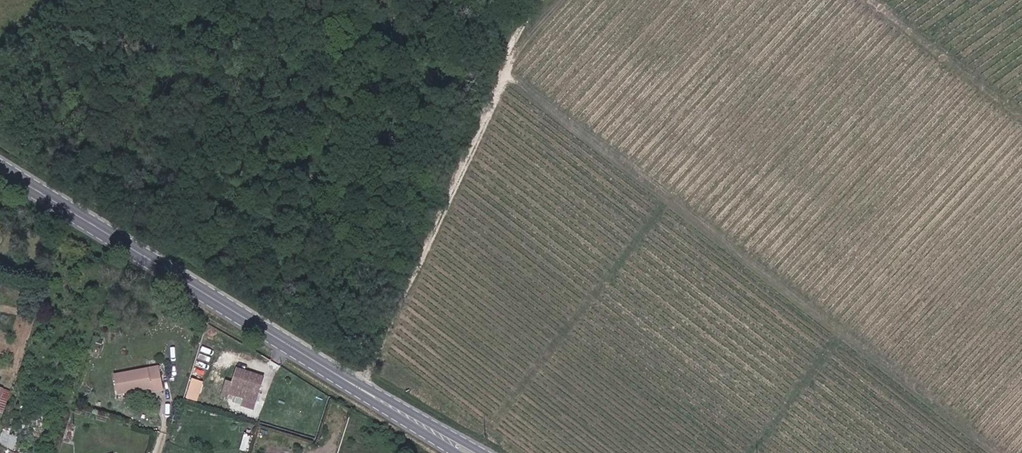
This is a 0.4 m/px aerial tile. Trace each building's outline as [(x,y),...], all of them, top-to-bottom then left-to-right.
[(167,390),(163,368),(116,376),(120,395),(155,389),(155,392),(167,390)] [(230,392),(246,397),(244,405),(254,408),(262,377),(237,370),(230,392)] [(192,377),(185,398),(197,402),(204,381),(192,377)] [(3,394),(0,404),(0,417),(2,418),(8,396),(3,394)] [(15,447),(18,436),(6,433),(3,443),(15,447)]
